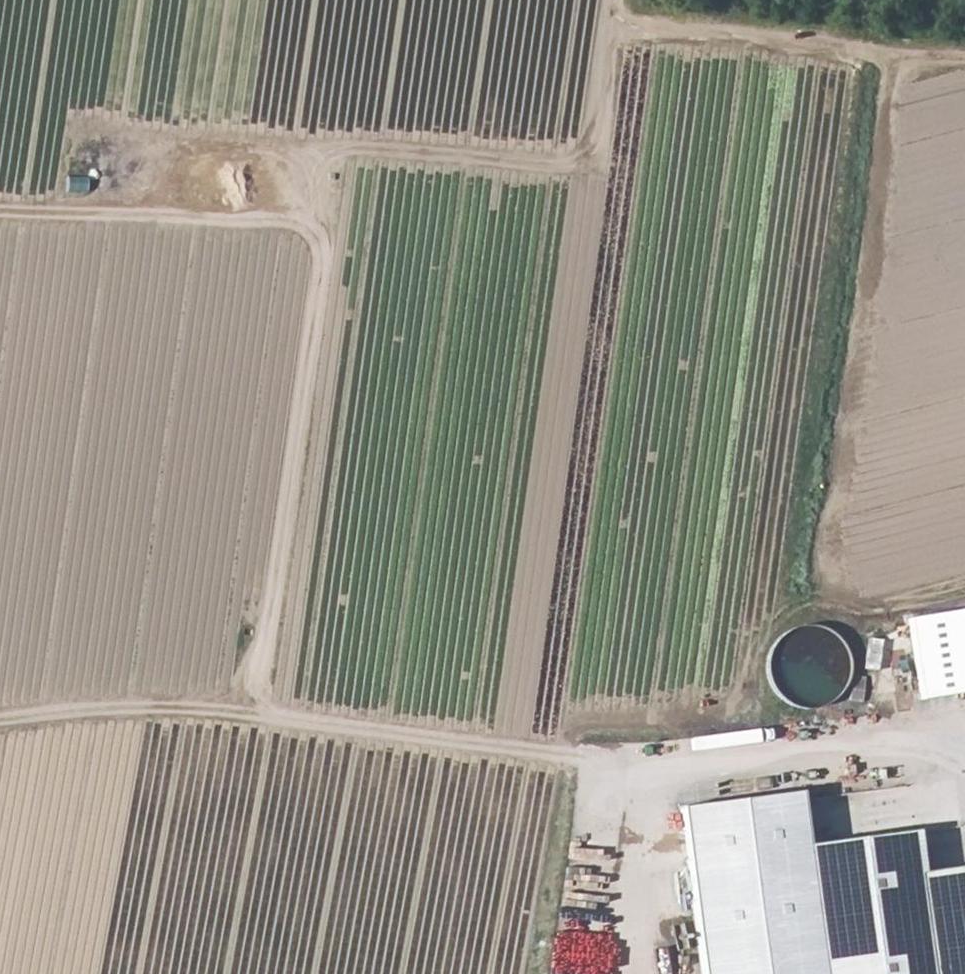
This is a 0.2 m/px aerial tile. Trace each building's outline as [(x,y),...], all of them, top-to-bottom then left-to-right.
[(905,614),(917,698),(964,690),(964,606),(905,614)] [(850,687),(862,689),(863,677),(851,675),(850,687)] [(676,804),(697,973),(964,973),(964,864),(916,870),(911,829),(804,843),(797,788),(676,804)]
